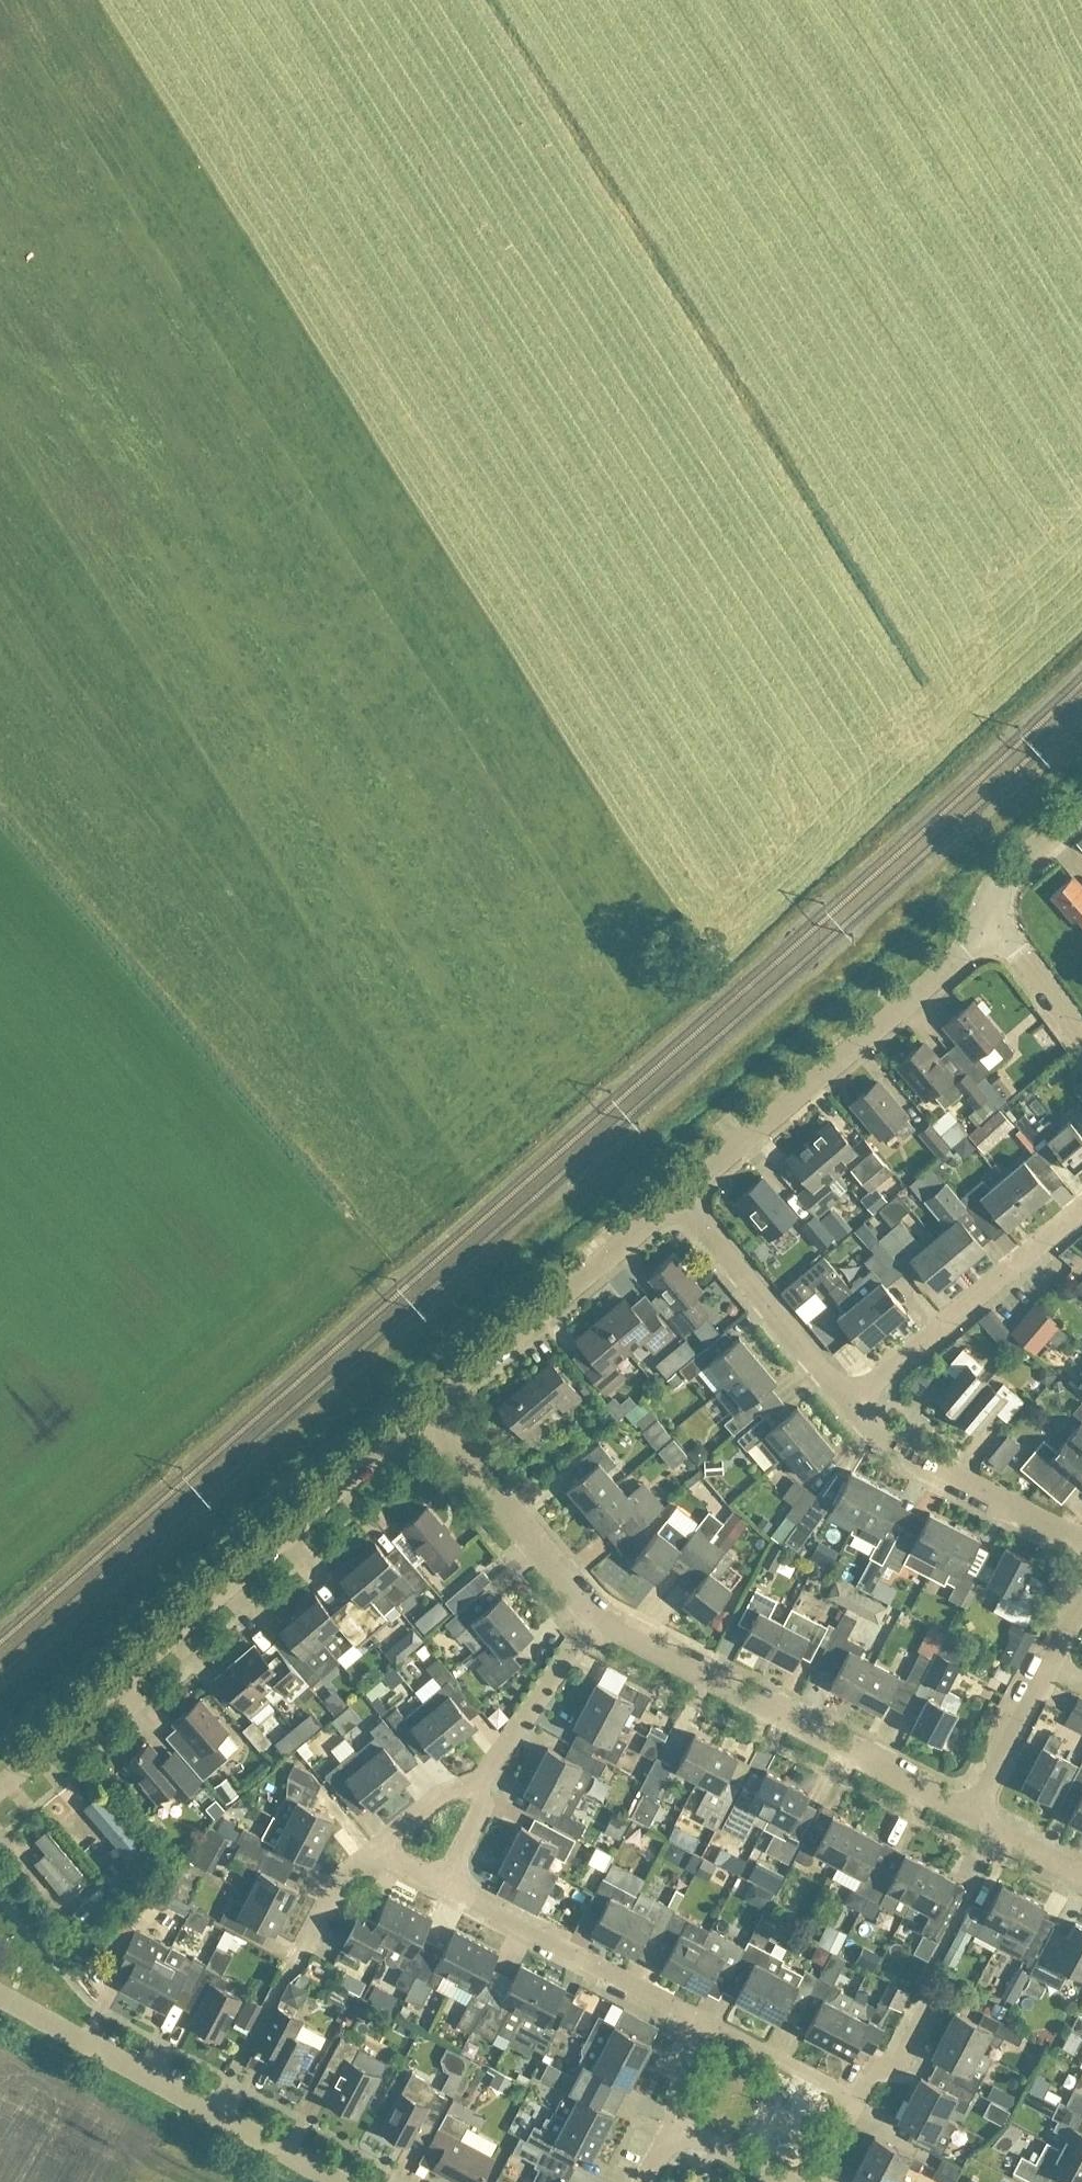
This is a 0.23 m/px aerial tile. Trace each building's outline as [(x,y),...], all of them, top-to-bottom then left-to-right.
[(1080,919),(1081,921),(1081,887),(1074,878),(1053,897),(1062,907),(1062,908),(1075,923),(1080,919)] [(970,1072),(968,1073),(976,1083),(1014,1051),(973,1003),(947,1026),(960,1042),(951,1050),(970,1072)] [(976,1083),(968,1073),(957,1082),(952,1077),(953,1076),(926,1044),(900,1066),(927,1099),(934,1093),(947,1107),(964,1092),(978,1108),(988,1099),(976,1084),(976,1083)] [(905,1138),(916,1129),(906,1117),(907,1116),(879,1082),(853,1104),(881,1138),(895,1127),(905,1138)] [(933,1125),(957,1145),(971,1128),(947,1108),(933,1125)] [(1015,1121),(1037,1149),(1047,1140),(1074,1172),(1081,1166),(1081,1112),(1058,1132),(1049,1121),(1039,1129),(1026,1113),(1015,1121)] [(811,1141),(840,1174),(850,1165),(871,1190),(893,1171),(866,1140),(855,1149),(832,1122),(811,1141)] [(929,1124),(918,1134),(938,1158),(950,1149),(929,1124)] [(851,1188),(840,1174),(811,1141),(789,1159),(812,1186),(802,1195),(819,1216),(842,1197),(841,1197),(851,1188)] [(1002,1178),(1029,1210),(1051,1192),(1036,1174),(1049,1163),(1037,1149),(1002,1178)] [(879,1185),(888,1198),(903,1188),(894,1175),(879,1185)] [(992,1211),(1007,1229),(1029,1210),(1002,1178),(990,1189),(982,1180),(961,1199),(965,1204),(979,1222),(992,1211)] [(770,1239),(797,1217),(765,1179),(738,1201),(770,1239)] [(965,1204),(961,1199),(947,1182),(925,1200),(948,1227),(935,1238),(959,1267),(984,1246),(955,1213),(965,1204)] [(835,1239),(817,1216),(804,1226),(822,1249),(835,1239)] [(959,1267),(935,1238),(924,1248),(901,1221),(879,1239),(890,1252),(897,1260),(907,1252),(936,1287),(959,1267)] [(860,1300),(886,1331),(908,1313),(886,1287),(897,1278),(882,1259),(890,1252),(879,1239),(871,1246),(876,1253),(866,1262),(871,1269),(862,1276),(859,1275),(851,1282),(852,1285),(850,1287),(860,1299),(860,1300)] [(847,1311),(838,1318),(865,1349),(886,1331),(860,1300),(860,1299),(850,1287),(824,1256),(802,1275),(813,1288),(822,1279),(831,1289),(829,1291),(847,1311)] [(687,1334),(708,1315),(694,1299),(703,1292),(674,1259),(651,1279),(678,1311),(672,1316),(687,1334)] [(600,1321),(628,1353),(643,1340),(654,1353),(673,1336),(656,1316),(646,1324),(625,1300),(600,1321)] [(1037,1353),(1047,1341),(1061,1325),(1038,1305),(1031,1312),(1023,1321),(1013,1333),(1037,1353)] [(628,1353),(600,1321),(577,1340),(598,1365),(588,1373),(605,1394),(625,1377),(614,1364),(628,1353)] [(668,1351),(680,1366),(698,1350),(686,1336),(668,1351)] [(726,1385),(758,1359),(741,1339),(716,1361),(706,1349),(681,1370),(690,1381),(709,1365),(726,1385)] [(939,1400),(959,1417),(987,1383),(977,1375),(984,1367),(964,1350),(946,1370),(957,1379),(939,1400)] [(758,1359),(726,1385),(727,1386),(717,1395),(736,1416),(726,1424),(735,1435),(760,1414),(752,1404),(777,1382),(758,1359)] [(564,1412),(581,1398),(551,1364),(499,1408),(532,1446),(546,1434),(538,1424),(559,1406),(564,1412)] [(987,1383),(959,1417),(979,1433),(997,1412),(1008,1421),(1024,1401),(1004,1384),(998,1392),(987,1383)] [(651,1414),(641,1401),(624,1415),(635,1428),(651,1414)] [(1073,1413),(1081,1420),(1081,1403),(1073,1413)] [(748,1451),(759,1442),(775,1462),(817,1428),(800,1408),(774,1430),(765,1419),(739,1440),(748,1451)] [(1066,1441),(1081,1455),(1081,1422),(1066,1441)] [(817,1428),(775,1462),(777,1464),(786,1457),(805,1478),(836,1451),(817,1428)] [(1066,1441),(1058,1450),(1045,1439),(1021,1467),(1051,1492),(1066,1475),(1081,1488),(1081,1455),(1066,1441)] [(568,1489),(586,1511),(618,1484),(608,1473),(618,1465),(600,1444),(575,1466),(584,1476),(568,1489)] [(833,1509),(857,1521),(876,1484),(852,1472),(833,1509)] [(644,1485),(638,1489),(629,1497),(618,1484),(586,1511),(605,1533),(617,1523),(629,1538),(663,1509),(644,1485)] [(902,1498),(876,1484),(857,1521),(858,1522),(852,1534),(876,1547),(871,1557),(883,1563),(898,1534),(887,1528),(902,1498)] [(745,1487),(737,1508),(753,1513),(760,1493),(745,1487)] [(795,1505),(787,1516),(798,1524),(818,1497),(807,1489),(795,1505)] [(798,1524),(786,1541),(797,1549),(829,1506),(818,1497),(798,1524)] [(392,1540),(411,1562),(415,1567),(426,1558),(436,1570),(462,1548),(428,1508),(402,1530),(403,1531),(392,1540)] [(697,1530),(690,1538),(667,1520),(633,1564),(656,1582),(676,1556),(689,1566),(710,1540),(723,1524),(709,1513),(697,1530)] [(899,1573),(904,1565),(927,1577),(935,1563),(954,1526),(930,1514),(914,1544),(901,1537),(886,1566),(899,1573)] [(946,1582),(956,1587),(949,1599),(961,1606),(976,1577),(964,1571),(980,1540),(954,1526),(935,1563),(927,1577),(944,1586),(946,1582)] [(710,1540),(689,1566),(704,1578),(684,1604),(707,1622),(732,1590),(719,1580),(735,1559),(710,1540)] [(374,1543),(355,1559),(394,1603),(404,1594),(406,1597),(413,1590),(418,1596),(430,1585),(415,1567),(411,1562),(400,1572),(386,1556),(374,1543)] [(784,1551),(772,1545),(762,1564),(774,1570),(784,1551)] [(1036,1607),(1017,1596),(1034,1563),(1006,1548),(989,1582),(1005,1590),(994,1610),(1013,1620),(1025,1627),(1036,1607)] [(779,1571),(791,1577),(801,1560),(788,1553),(779,1571)] [(337,1575),(351,1590),(338,1601),(370,1638),(389,1621),(384,1615),(385,1614),(383,1612),(394,1603),(355,1559),(337,1575)] [(455,1612),(476,1595),(467,1584),(446,1602),(455,1612)] [(743,1641),(768,1654),(783,1624),(770,1618),(779,1602),(756,1590),(738,1623),(750,1629),(743,1641)] [(359,1648),(370,1638),(338,1601),(328,1609),(314,1594),(295,1611),(335,1658),(337,1657),(354,1641),(359,1648)] [(445,1624),(455,1635),(461,1642),(465,1639),(474,1651),(488,1640),(487,1638),(516,1614),(501,1596),(478,1616),(468,1604),(445,1624)] [(783,1625),(783,1624),(768,1654),(792,1667),(799,1654),(810,1660),(827,1627),(792,1608),(783,1625)] [(337,1657),(335,1658),(295,1611),(277,1626),(302,1655),(290,1666),(307,1686),(310,1689),(323,1678),(321,1676),(339,1659),(337,1657)] [(831,1687),(856,1700),(875,1664),(860,1656),(865,1648),(847,1639),(857,1620),(844,1612),(825,1647),(846,1658),(831,1687)] [(487,1638),(488,1640),(491,1643),(477,1655),(483,1662),(476,1668),(494,1688),(520,1666),(509,1653),(533,1633),(516,1614),(487,1638)] [(920,1647),(932,1654),(946,1631),(934,1624),(920,1647)] [(1011,1659),(1027,1661),(1031,1631),(1015,1629),(1011,1659)] [(947,1692),(960,1666),(970,1647),(948,1636),(938,1655),(937,1654),(934,1660),(932,1659),(915,1693),(927,1699),(912,1729),(940,1744),(957,1713),(940,1705),(947,1692)] [(235,1662),(262,1694),(263,1693),(264,1694),(276,1683),(291,1700),(307,1686),(290,1666),(281,1656),(271,1664),(255,1646),(235,1662)] [(932,1659),(921,1653),(907,1680),(903,1687),(915,1693),(932,1659)] [(427,1669),(443,1687),(424,1702),(456,1741),(475,1725),(451,1697),(457,1691),(454,1687),(459,1683),(439,1659),(427,1669)] [(271,1701),(264,1694),(263,1693),(262,1694),(235,1662),(217,1678),(239,1704),(238,1705),(250,1719),(271,1701)] [(875,1664),(856,1700),(881,1713),(900,1677),(875,1664)] [(586,1705),(623,1724),(629,1712),(641,1718),(652,1697),(624,1683),(618,1694),(597,1683),(586,1705)] [(1081,1718),(1081,1699),(1080,1698),(1072,1713),(1081,1718)] [(229,1759),(216,1744),(228,1733),(201,1701),(175,1724),(194,1746),(182,1756),(204,1780),(229,1759)] [(456,1741),(424,1702),(405,1718),(397,1709),(387,1718),(407,1741),(417,1733),(437,1757),(456,1741)] [(501,1705),(490,1714),(500,1726),(510,1717),(501,1705)] [(616,1736),(623,1724),(586,1705),(575,1727),(611,1746),(605,1758),(617,1764),(628,1743),(616,1736)] [(366,1763),(392,1795),(411,1779),(394,1758),(406,1747),(384,1720),(371,1731),(376,1737),(367,1745),(375,1755),(366,1763)] [(262,1753),(273,1743),(254,1722),(244,1731),(262,1753)] [(668,1734),(651,1726),(647,1734),(664,1743),(668,1734)] [(345,1735),(331,1746),(340,1757),(354,1745),(345,1735)] [(697,1781),(716,1746),(694,1735),(676,1770),(697,1781)] [(1071,1783),(1079,1767),(1056,1754),(1063,1741),(1051,1735),(1023,1787),(1050,1801),(1062,1778),(1071,1783)] [(126,1765),(158,1803),(171,1791),(179,1800),(200,1782),(174,1752),(164,1761),(150,1745),(126,1765)] [(726,1779),(737,1757),(716,1746),(697,1781),(709,1787),(701,1803),(696,1812),(706,1817),(703,1824),(716,1831),(731,1802),(726,1800),(734,1783),(726,1779)] [(537,1771),(583,1795),(594,1773),(601,1777),(607,1764),(597,1758),(590,1771),(548,1749),(537,1771)] [(356,1751),(346,1760),(326,1777),(344,1798),(355,1789),(373,1810),(392,1795),(366,1763),(356,1751)] [(657,1797),(672,1767),(657,1759),(642,1789),(657,1797)] [(1080,1767),(1079,1767),(1071,1783),(1072,1783),(1068,1790),(1081,1797),(1070,1821),(1081,1827),(1081,1763),(1080,1767)] [(306,1787),(298,1803),(287,1797),(276,1818),(324,1843),(335,1821),(310,1808),(322,1786),(313,1775),(295,1766),(289,1778),(306,1787)] [(571,1817),(583,1795),(537,1771),(525,1793),(559,1811),(558,1813),(559,1817),(561,1818),(557,1826),(580,1838),(587,1825),(571,1817)] [(760,1813),(769,1818),(787,1783),(766,1772),(752,1799),(740,1793),(722,1829),(745,1841),(760,1813)] [(810,1794),(787,1783),(769,1818),(764,1828),(775,1833),(765,1851),(789,1863),(807,1828),(795,1822),(806,1802),(810,1794)] [(99,1808),(90,1816),(117,1847),(126,1839),(99,1808)] [(840,1865),(858,1830),(835,1817),(824,1837),(810,1830),(795,1859),(808,1866),(816,1852),(840,1865)] [(242,1844),(261,1855),(268,1841),(312,1865),(324,1843),(276,1818),(275,1818),(264,1839),(245,1829),(238,1842),(242,1844)] [(511,1849),(547,1868),(548,1867),(554,1856),(565,1862),(577,1841),(553,1828),(547,1840),(522,1827),(511,1849)] [(858,1830),(840,1865),(864,1877),(857,1891),(869,1898),(884,1869),(871,1863),(882,1842),(858,1830)] [(63,1895),(82,1878),(43,1833),(31,1844),(42,1856),(35,1862),(63,1895)] [(595,1843),(588,1859),(604,1867),(612,1850),(595,1843)] [(258,1870),(265,1857),(261,1855),(242,1844),(234,1858),(246,1864),(241,1874),(257,1882),(251,1893),(287,1913),(298,1891),(258,1870)] [(559,1873),(548,1867),(547,1868),(511,1849),(500,1870),(522,1882),(516,1894),(541,1907),(559,1873)] [(905,1916),(906,1916),(913,1903),(931,1868),(906,1855),(896,1875),(884,1869),(869,1898),(862,1913),(874,1919),(882,1904),(905,1916)] [(128,1881),(146,1866),(138,1856),(120,1872),(128,1881)] [(703,1858),(695,1874),(712,1882),(720,1867),(703,1858)] [(938,1940),(964,1890),(953,1883),(954,1880),(931,1868),(906,1916),(919,1922),(915,1929),(938,1940)] [(614,1945),(633,1909),(640,1897),(627,1891),(604,1879),(592,1902),(605,1909),(592,1934),(598,1937),(597,1942),(607,1946),(610,1943),(614,1945)] [(976,1936),(978,1934),(999,1944),(1023,1896),(1002,1886),(988,1913),(973,1905),(961,1928),(976,1936)] [(287,1913),(251,1893),(244,1905),(233,1899),(220,1922),(244,1935),(251,1922),(276,1935),(287,1913)] [(640,1897),(633,1909),(614,1945),(636,1957),(649,1932),(662,1939),(675,1913),(677,1911),(642,1893),(640,1897)] [(1034,1967),(1035,1967),(1046,1943),(1031,1935),(1045,1908),(1023,1896),(999,1944),(1011,1951),(1009,1953),(1034,1967)] [(372,1952),(373,1957),(380,1961),(384,1959),(385,1959),(391,1948),(411,1909),(389,1897),(378,1920),(360,1911),(340,1948),(347,1952),(344,1959),(357,1966),(361,1959),(367,1962),(372,1952)] [(91,1899),(74,1914),(82,1924),(99,1909),(91,1899)] [(433,1920),(411,1909),(391,1948),(385,1959),(385,1960),(387,1964),(393,1968),(398,1966),(404,1970),(396,1986),(409,1993),(422,1970),(410,1964),(433,1920)] [(662,1970),(684,1982),(710,1931),(675,1913),(662,1939),(661,1940),(674,1947),(662,1970)] [(765,1915),(753,1931),(779,1951),(791,1935),(765,1915)] [(1081,1977),(1081,1927),(1076,1924),(1069,1937),(1054,1929),(1046,1943),(1035,1967),(1034,1967),(1030,1974),(1059,1990),(1069,1970),(1081,1977)] [(207,1963),(220,1968),(236,1931),(223,1926),(207,1963)] [(144,2001),(165,1962),(172,1948),(138,1930),(121,1962),(127,1965),(131,1973),(122,1989),(144,2001)] [(731,1977),(735,1969),(739,1961),(750,1942),(749,1941),(745,1949),(732,1942),(732,1943),(710,1931),(684,1982),(706,1993),(718,1970),(731,1977)] [(457,1982),(477,1943),(456,1932),(436,1970),(425,1964),(422,1970),(409,1993),(406,2000),(422,2009),(434,1987),(438,1989),(445,1976),(457,1982)] [(750,1942),(739,1961),(735,1969),(749,1976),(737,1999),(738,2000),(736,2004),(756,2014),(777,1974),(783,1962),(785,1960),(750,1942)] [(499,1955),(477,1943),(457,1982),(479,1993),(499,1955)] [(206,1968),(208,1965),(195,1958),(193,1961),(187,1958),(187,1956),(172,1948),(165,1962),(144,2001),(166,2013),(181,1985),(194,1992),(206,1968)] [(777,1974),(756,2014),(777,2025),(779,2021),(780,2022),(792,1998),(806,2005),(820,1979),(806,1972),(805,1974),(783,1962),(777,1974)] [(488,2003),(474,2031),(495,2041),(499,2034),(510,2040),(514,2033),(515,2033),(544,1978),(522,1966),(500,2009),(488,2003)] [(206,1968),(194,1992),(207,1998),(192,2026),(220,2041),(242,2000),(225,1991),(230,1981),(206,1968)] [(565,1989),(544,1978),(515,2033),(537,2044),(534,2049),(545,2055),(558,2031),(546,2025),(565,1989)] [(820,1978),(820,1979),(806,2005),(818,2011),(806,2035),(829,2048),(855,1999),(841,1992),(842,1989),(820,1978)] [(309,1992),(292,1983),(283,2001),(300,2009),(309,1992)] [(231,2029),(245,2036),(263,2003),(249,1996),(231,2029)] [(472,2034),(474,2031),(488,2003),(474,1996),(458,2027),(472,2034)] [(356,1998),(349,2012),(369,2022),(376,2008),(356,1998)] [(866,2005),(855,1999),(829,2048),(851,2059),(858,2045),(871,2052),(895,2007),(881,2000),(877,2008),(867,2003),(866,2005)] [(585,2008),(573,2002),(561,2025),(573,2031),(585,2008)] [(320,2049),(296,2037),(304,2021),(278,2008),(259,2044),(274,2052),(264,2069),(290,2083),(299,2066),(308,2071),(320,2049)] [(1002,2023),(996,2034),(956,2013),(945,2034),(982,2053),(988,2042),(1000,2048),(1005,2038),(1020,2046),(1026,2035),(1002,2023)] [(601,2018),(589,2040),(641,2067),(653,2045),(601,2018)] [(994,2060),(982,2053),(945,2034),(934,2056),(958,2069),(953,2080),(976,2092),(994,2060)] [(374,2093),(382,2078),(354,2063),(361,2049),(343,2039),(328,2067),(341,2074),(326,2102),(357,2119),(372,2091),(374,2093)] [(641,2067),(589,2040),(584,2050),(585,2055),(574,2077),(575,2077),(598,2089),(605,2076),(630,2089),(641,2067)] [(799,2112),(814,2088),(783,2070),(769,2095),(799,2112)] [(429,2082),(413,2074),(382,2132),(408,2146),(423,2118),(435,2125),(449,2099),(426,2087),(429,2082)] [(600,2090),(598,2089),(575,2077),(557,2110),(569,2117),(568,2118),(605,2137),(616,2115),(593,2103),(600,2090)] [(953,2080),(947,2091),(922,2078),(911,2100),(947,2119),(953,2107),(965,2113),(976,2092),(953,2080)] [(1081,2117),(1081,2096),(1076,2092),(1069,2106),(1067,2109),(1081,2117)] [(899,2121),(935,2140),(930,2151),(942,2158),(953,2137),(950,2136),(956,2124),(947,2119),(911,2100),(899,2121)] [(1060,2149),(1081,2160),(1081,2133),(1076,2130),(1081,2119),(1081,2117),(1067,2109),(1069,2106),(1061,2102),(1053,2118),(1059,2121),(1054,2130),(1066,2136),(1060,2149)] [(490,2157),(497,2144),(480,2135),(473,2148),(461,2142),(471,2124),(448,2112),(429,2148),(443,2155),(435,2170),(449,2177),(451,2174),(467,2181),(483,2181),(495,2159),(490,2157)] [(605,2137),(568,2118),(563,2128),(548,2120),(535,2145),(552,2154),(559,2141),(593,2159),(605,2137)] [(997,2161),(1015,2168),(1029,2135),(1011,2127),(997,2161)] [(901,2178),(908,2166),(919,2172),(924,2163),(876,2137),(865,2159),(901,2178)] [(1060,2149),(1048,2142),(1041,2156),(1034,2152),(1030,2160),(1023,2157),(1015,2173),(1032,2181),(1049,2181),(1054,2173),(1070,2181),(1081,2181),(1081,2160),(1060,2149)] [(520,2149),(509,2167),(524,2176),(534,2158),(520,2149)] [(553,2174),(559,2163),(543,2155),(537,2167),(539,2168),(532,2181),(567,2181),(553,2174)] [(901,2178),(865,2159),(853,2181),(855,2181),(908,2181),(901,2179),(901,2178)] [(944,2159),(933,2178),(940,2181),(956,2181),(963,2169),(944,2159)]
